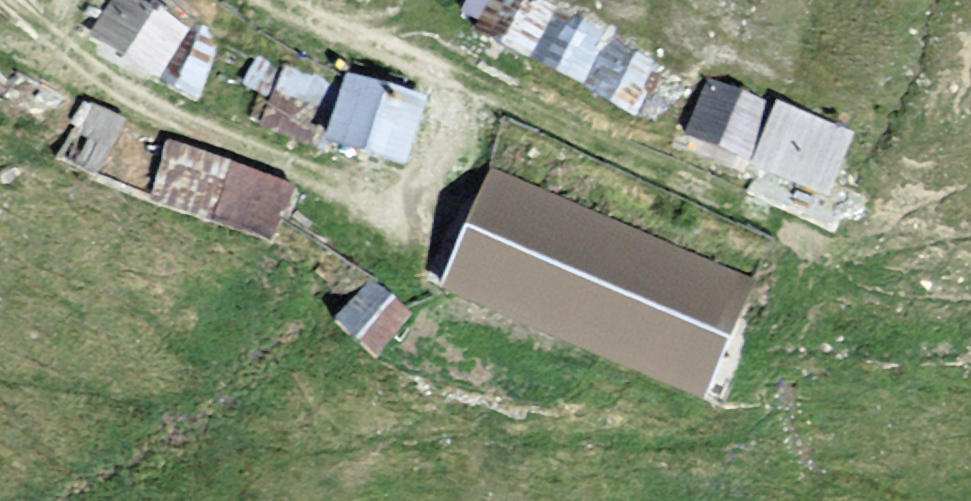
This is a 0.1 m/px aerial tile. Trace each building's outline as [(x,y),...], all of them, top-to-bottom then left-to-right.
[(143,0),(119,0),(91,46),(157,86),(191,30),(143,0)] [(535,0),(472,0),(467,10),(483,19),(480,26),(533,52),(555,10),(535,0)] [(603,38),(560,17),(541,57),(584,77),(603,38)] [(658,69),(613,44),(590,85),(635,110),(658,69)] [(0,78),(0,110),(15,88),(0,78)] [(767,106),(709,82),(689,130),(747,154),(767,106)] [(433,106),(352,84),(333,155),(414,177),(433,106)] [(848,135),(780,106),(757,161),(825,190),(848,135)] [(303,195),(99,110),(76,165),(280,249),(303,195)] [(767,290),(495,181),(446,301),(718,411),(767,290)] [(421,323),(375,286),(340,328),(385,366),(421,323)]
